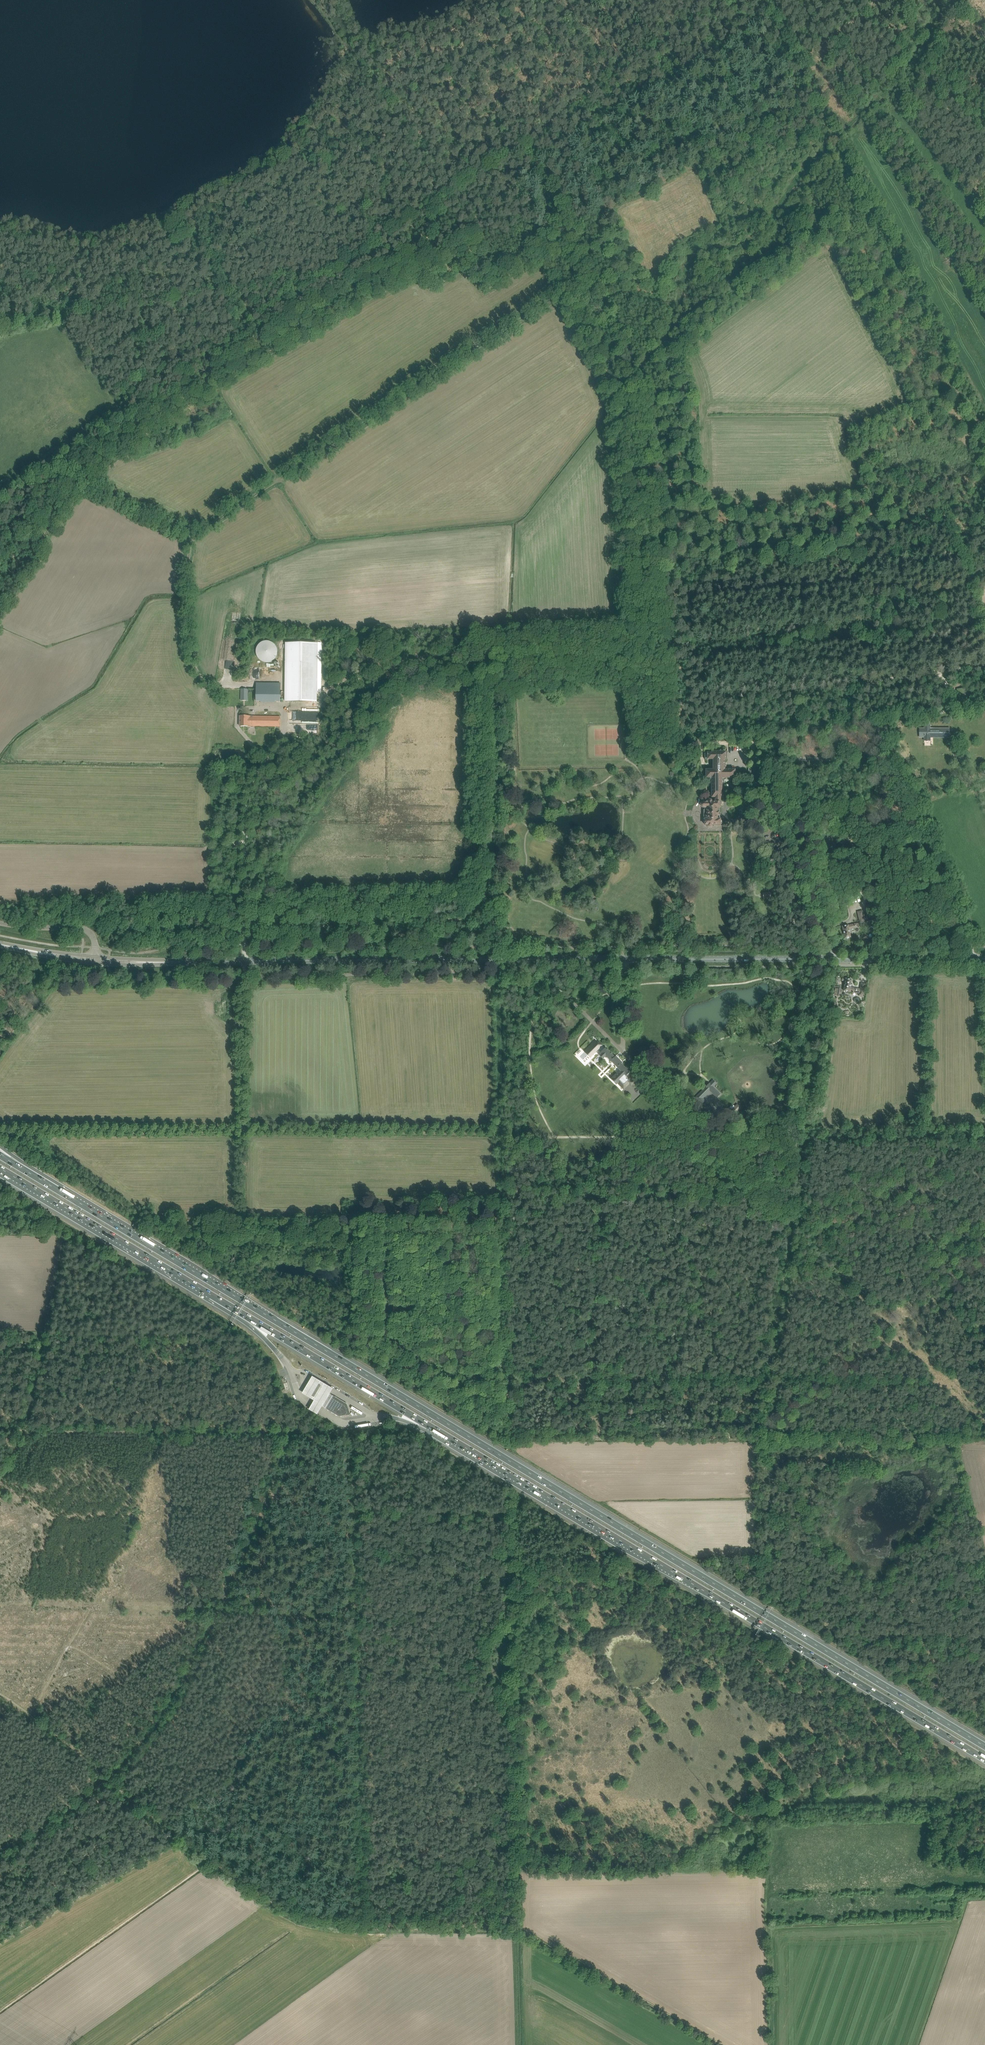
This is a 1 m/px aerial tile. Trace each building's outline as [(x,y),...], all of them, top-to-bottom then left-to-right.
[(258,657),(260,659),(263,661),(267,661),(270,661),(273,659),(275,657),(277,653),(277,650),(276,646),(274,644),(271,641),(268,640),(265,640),(261,642),(259,644),(257,647),(256,650),(256,653),(258,657)] [(286,696),(286,701),(311,702),(311,697),(311,663),(286,663),(286,696)] [(268,669),(254,668),(254,670),(254,678),(268,678),(268,669)] [(256,683),(256,696),(256,701),(280,701),(280,683),(256,683)] [(961,689),(962,696),(958,696),(959,703),(971,702),(970,695),(967,695),(966,691),(964,691),(964,689),(961,689)] [(313,709),(313,720),(318,720),(318,707),(308,707),(308,709),(313,709)] [(240,716),(240,726),(280,726),(280,716),(240,716)] [(936,734),(941,734),(941,722),(935,722),(931,722),(931,728),(924,728),(924,740),(930,740),(930,734),(936,734)] [(735,770),(725,770),(725,760),(726,760),(726,752),(713,752),(713,753),(708,753),(708,759),(713,759),(713,770),(706,770),(706,778),(712,778),(712,793),(712,798),(715,799),(715,802),(712,802),(712,800),(711,800),(709,800),(708,800),(708,802),(704,802),(702,802),(701,804),(701,805),(702,807),(704,807),(705,807),(705,809),(704,810),(704,817),(705,817),(705,825),(708,825),(708,826),(709,827),(711,827),(712,826),(712,825),(720,824),(722,824),(722,822),(722,821),(722,820),(720,819),(717,819),(717,815),(720,815),(720,811),(717,811),(717,807),(720,807),(720,797),(722,797),(722,793),(721,793),(721,778),(735,778),(735,777),(736,777),(736,775),(735,775),(735,773),(736,773),(736,770),(735,770)] [(848,925),(842,926),(845,938),(851,937),(849,929),(859,927),(859,923),(848,925)] [(844,991),(849,992),(849,991),(859,993),(859,996),(863,996),(865,984),(861,983),(860,989),(850,987),(852,979),(846,978),(844,991)] [(597,1038),(585,1050),(591,1056),(604,1044),(599,1039),(598,1040),(597,1038)] [(607,1046),(601,1051),(602,1052),(600,1054),(604,1058),(606,1056),(611,1061),(612,1061),(621,1070),(612,1078),(617,1084),(619,1083),(625,1088),(630,1083),(632,1085),(637,1081),(630,1073),(632,1071),(623,1063),(624,1062),(617,1055),(616,1055),(607,1046)] [(693,1099),(692,1100),(699,1107),(702,1103),(700,1101),(707,1094),(714,1101),(717,1097),(710,1090),(714,1086),(710,1083),(707,1086),(706,1086),(702,1090),(703,1090),(694,1099),(693,1099)] [(314,1401),(309,1411),(317,1416),(333,1389),(312,1377),(302,1394),(314,1401)] [(333,1395),(326,1408),(339,1417),(349,1415),(350,1415),(350,1414),(350,1413),(347,1404),(333,1395)]
